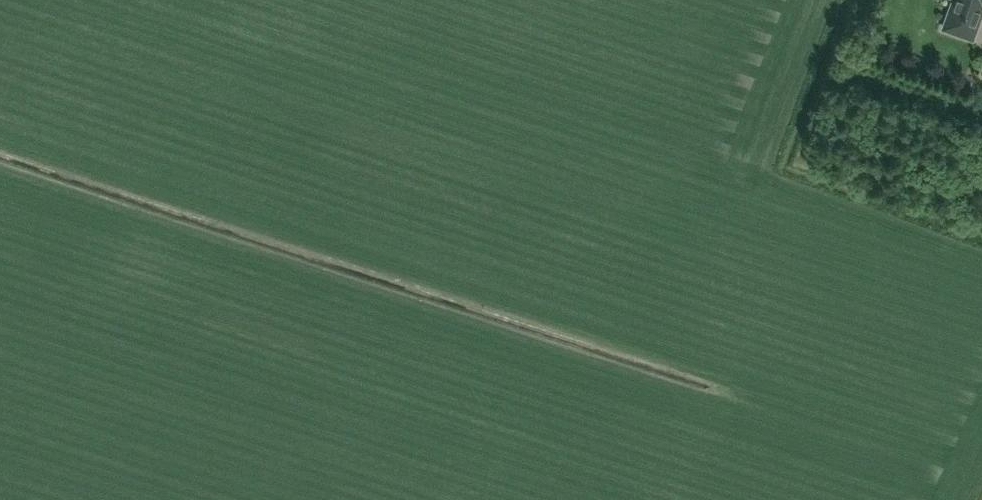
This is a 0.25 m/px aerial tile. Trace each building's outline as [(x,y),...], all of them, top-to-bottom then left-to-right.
[(958,3),(952,5),(944,28),(967,37),(975,15),(981,12),(981,0),(958,0),(958,3)]
